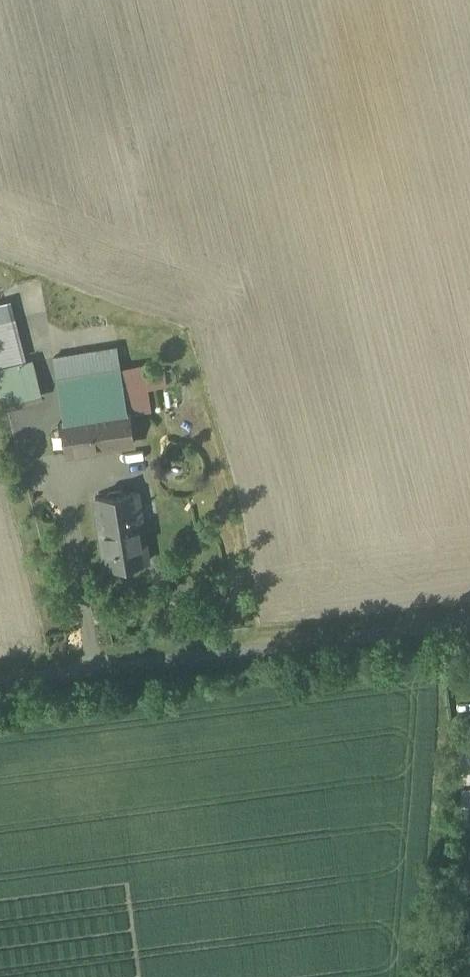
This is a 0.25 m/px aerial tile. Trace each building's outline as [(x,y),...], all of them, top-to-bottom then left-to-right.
[(33,363),(0,371),(0,379),(6,403),(42,394),(33,363)] [(126,395),(62,404),(66,427),(54,429),(58,454),(133,442),(126,395)] [(138,492),(97,498),(108,568),(149,562),(138,492)]
